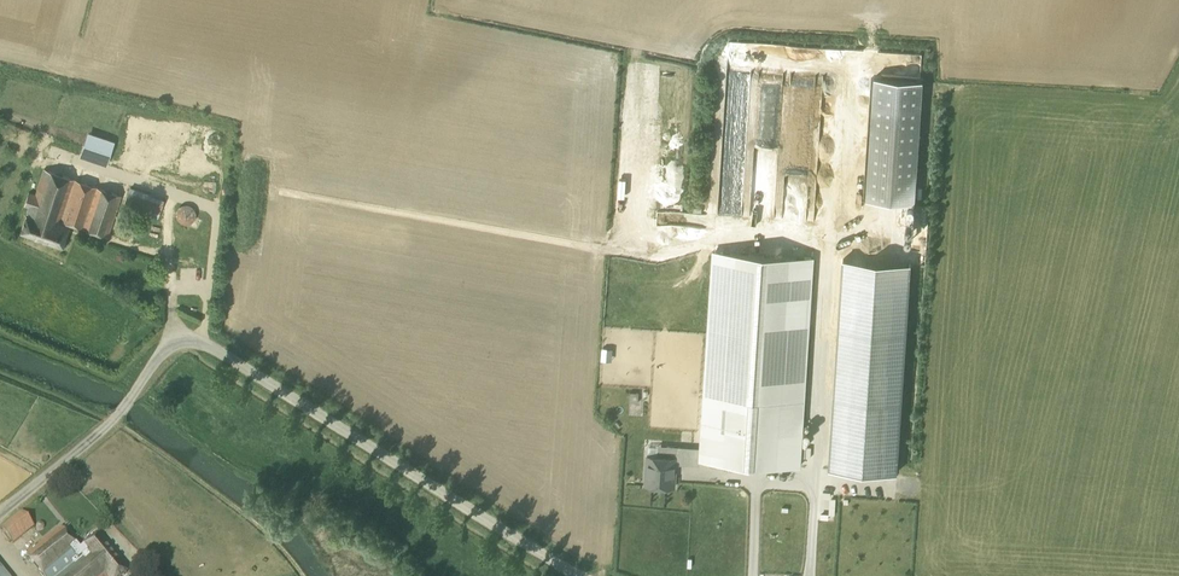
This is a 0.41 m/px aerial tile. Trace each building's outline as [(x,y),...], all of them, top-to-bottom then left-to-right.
[(794,86),(794,78),(781,77),(781,85),(794,86)] [(874,77),(866,199),(915,202),(923,80),(874,77)] [(710,81),(709,98),(717,99),(718,81),(710,81)] [(993,144),(977,141),(975,150),(991,153),(993,144)] [(794,210),(804,209),(803,192),(802,192),(801,162),(791,162),(792,184),(785,184),(786,191),(793,191),(794,210)] [(122,194),(45,167),(36,192),(28,190),(24,203),(29,205),(27,211),(29,211),(28,215),(26,214),(21,228),(62,243),(69,224),(107,235),(122,194)] [(157,218),(164,199),(130,187),(123,206),(157,218)] [(750,189),(749,197),(771,198),(771,190),(750,189)] [(799,466),(811,258),(715,252),(701,461),(799,466)] [(907,320),(838,316),(835,358),(904,362),(907,320)] [(674,487),(676,454),(666,454),(666,457),(647,456),(645,485),(654,486),(657,489),(663,489),(666,487),(674,487)] [(82,511),(91,507),(86,494),(76,498),(82,511)] [(13,543),(32,527),(20,512),(1,528),(13,543)] [(63,526),(28,555),(45,575),(124,575),(128,573),(98,536),(81,549),(63,526)]
